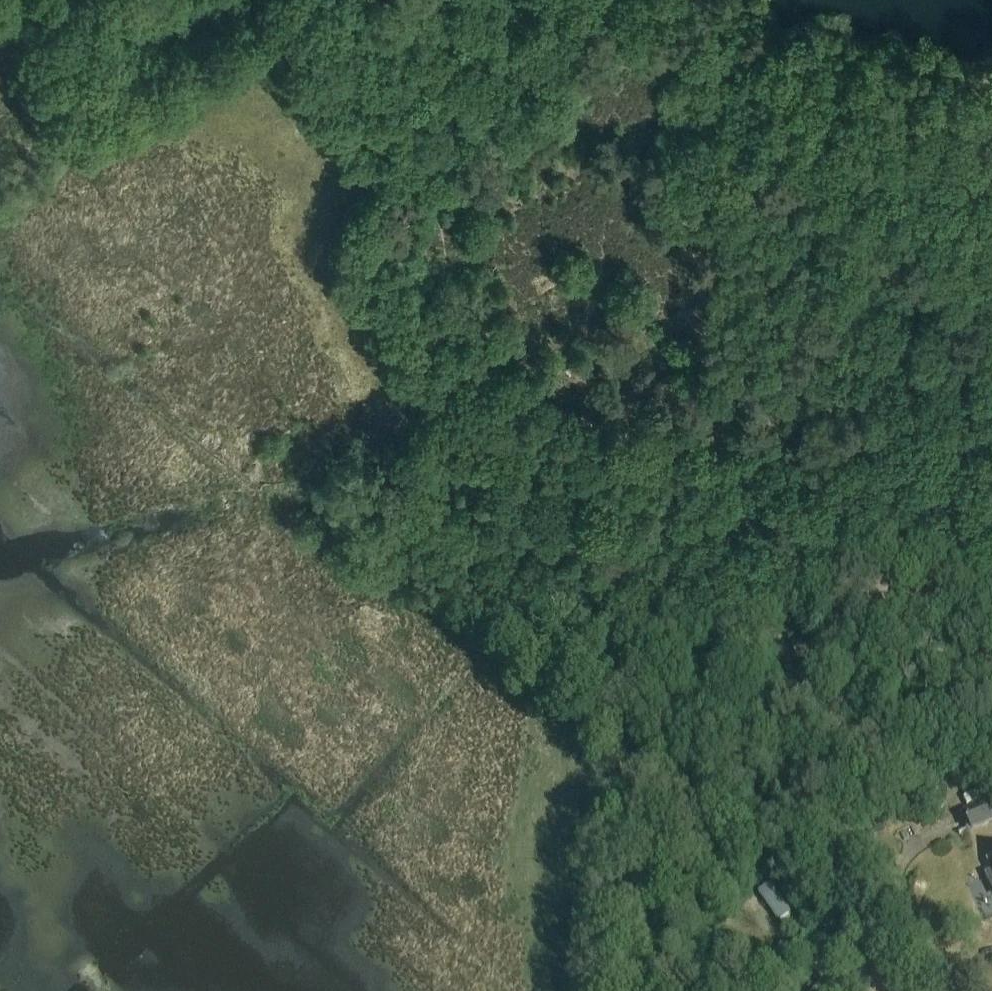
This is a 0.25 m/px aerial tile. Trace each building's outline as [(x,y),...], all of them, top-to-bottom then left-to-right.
[(991,822),(991,802),(991,800),(963,813),(971,831),(991,822)] [(757,894),(778,925),(790,916),(769,885),(757,894)] [(780,946),(776,957),(785,960),(789,948),(780,946)]
